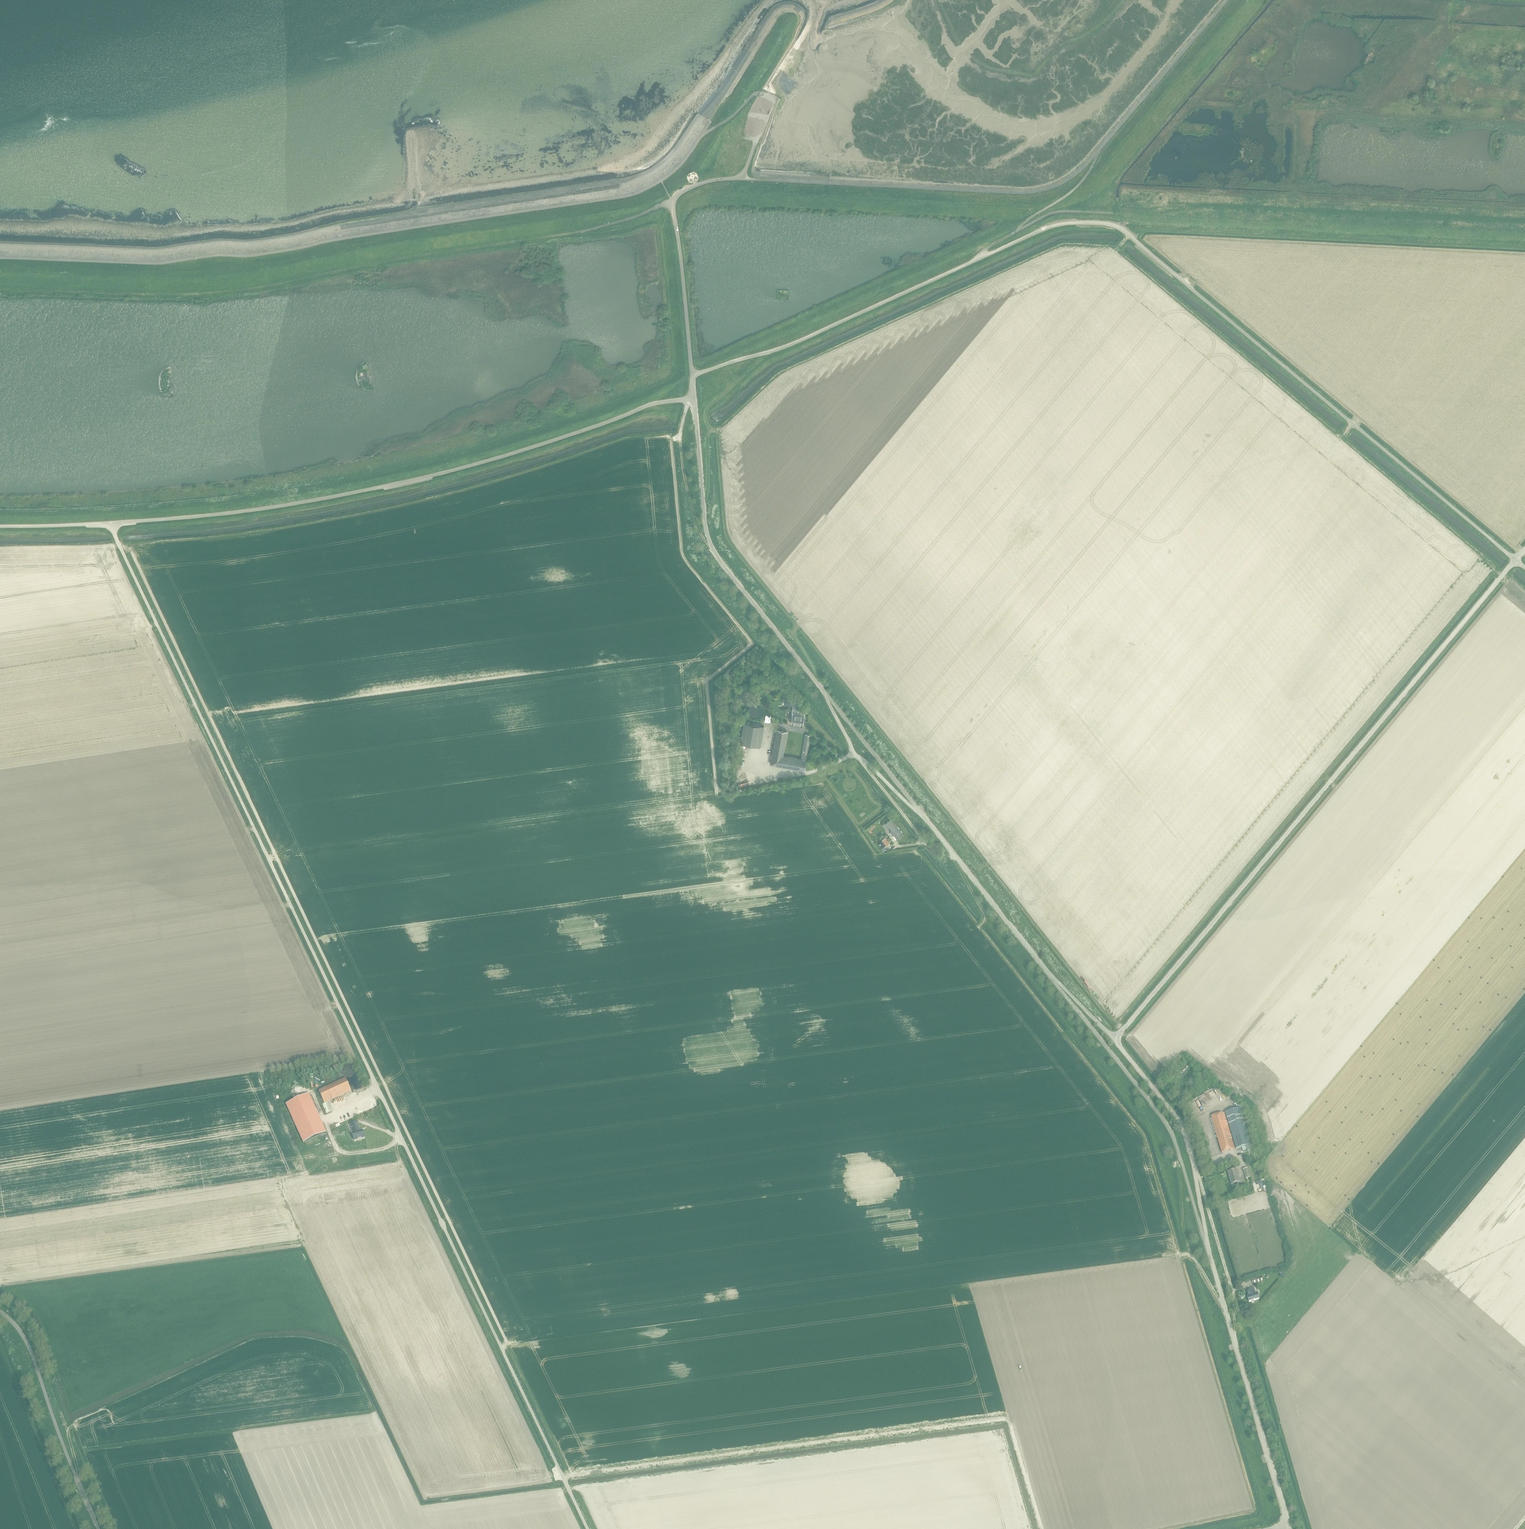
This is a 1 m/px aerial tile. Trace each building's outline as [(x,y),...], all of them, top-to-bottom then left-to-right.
[(786,289),(783,280),(772,284),(775,293),(786,289)] [(785,698),(784,704),(792,706),(791,718),(792,718),(791,723),(803,725),(804,720),(803,720),(804,714),(800,713),(800,710),(796,709),(797,706),(798,700),(785,698)] [(763,727),(743,723),(739,742),(760,746),(763,727)] [(787,731),(777,729),(770,764),(804,770),(810,735),(805,734),(801,759),(782,755),(787,731)] [(903,834),(897,826),(890,818),(882,824),(886,829),(889,827),(892,830),(890,831),(897,839),(903,834)] [(874,824),(867,830),(870,833),(873,832),(871,830),(876,826),(874,824)] [(890,845),(889,844),(889,843),(885,837),(882,840),(878,844),(881,848),(885,845),(886,846),(887,845),(888,846),(890,845)] [(327,1101),(351,1091),(345,1079),(319,1090),(324,1103),(322,1104),(326,1113),(331,1110),(327,1101)] [(326,1132),(309,1095),(286,1105),(303,1142),(326,1132)] [(353,1118),(349,1108),(342,1111),(344,1115),(339,1117),(340,1119),(345,1117),(347,1121),(353,1118)] [(1224,1113),(1235,1149),(1249,1145),(1238,1109),(1224,1113)] [(1211,1117),(1222,1153),(1234,1150),(1223,1113),(1211,1117)] [(357,1123),(350,1125),(352,1133),(354,1141),(365,1138),(363,1130),(359,1131),(359,1130),(358,1126),(357,1124),(358,1124),(357,1123)] [(1240,1182),(1237,1170),(1228,1173),(1231,1184),(1240,1182)] [(1262,1276),(1251,1279),(1252,1284),(1256,1283),(1257,1285),(1258,1285),(1258,1282),(1263,1281),(1262,1276)] [(1255,1292),(1254,1291),(1253,1287),(1249,1289),(1249,1290),(1247,1291),(1248,1296),(1247,1297),(1248,1301),(1259,1298),(1257,1292),(1255,1292)]
